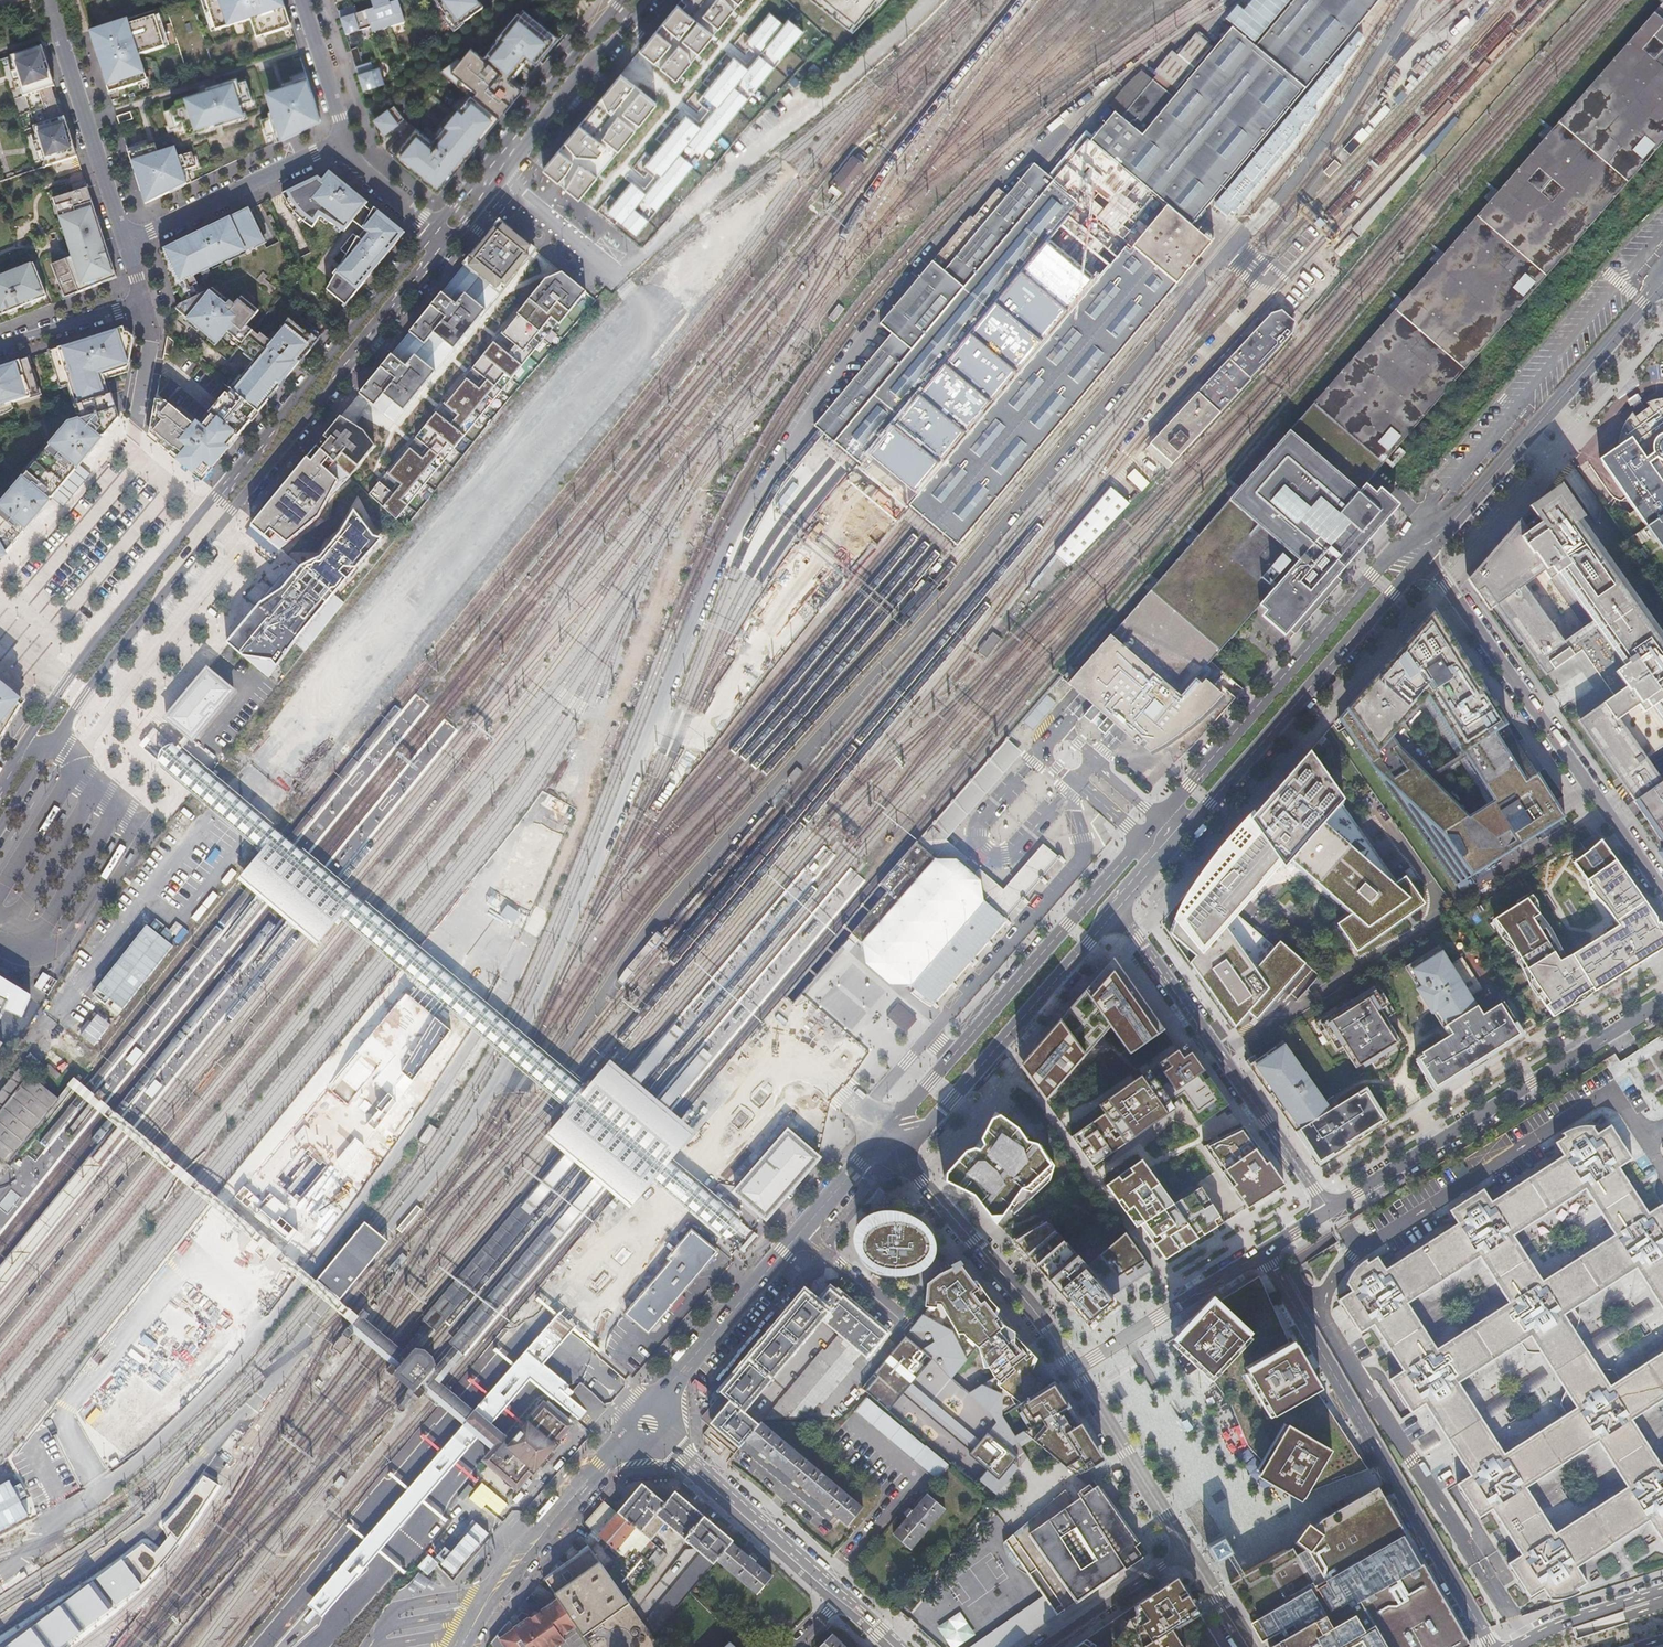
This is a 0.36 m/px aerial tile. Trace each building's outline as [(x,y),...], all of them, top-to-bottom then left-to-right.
[(216,31),(251,19),(256,36),(263,34),(264,36),(284,30),(283,27),(290,25),(282,0),(206,0),(216,31)] [(367,17),(370,27),(372,32),(388,27),(380,0),(373,0),(371,1),(373,8),(375,14),(367,17)] [(388,27),(405,22),(400,6),(392,9),(390,3),(389,0),(380,0),(388,27)] [(390,3),(392,9),(400,6),(398,0),(390,3)] [(456,29),(483,9),(476,0),(437,0),(456,29)] [(677,79),(742,0),(681,0),(640,50),(677,79)] [(1230,26),(1170,93),(1150,77),(1118,113),(1112,109),(1056,177),(1042,166),(1033,158),(1003,192),(996,186),(970,217),(967,215),(874,325),(885,334),(809,427),(817,434),(836,449),(866,473),(876,482),(886,490),(914,513),(925,521),(953,545),(1207,241),(1187,223),(1373,0),(1288,0),(1250,43),(1249,41),(1238,33),(1230,26)] [(858,35),(892,0),(814,0),(858,35)] [(355,6),(338,11),(346,35),(370,27),(367,17),(365,11),(357,14),(355,6)] [(373,8),(365,11),(367,17),(375,14),(373,8)] [(1142,750),(1141,751),(1144,754),(1145,753),(1149,751),(1155,748),(1162,743),(1167,740),(1172,737),(1178,733),(1181,730),(1182,729),(1192,722),(1199,715),(1208,707),(1214,700),(1217,696),(1208,688),(1202,683),(1198,687),(1191,681),(1255,608),(1263,614),(1258,619),(1261,622),(1371,495),(1363,487),(1382,465),(1662,142),(1662,19),(1654,11),(1523,162),(1371,337),(1288,432),(1228,501),(1109,637),(1067,685),(1079,697),(1091,707),(1080,719),(1086,724),(1088,726),(1097,715),(1099,718),(1104,721),(1095,731),(1102,738),(1111,728),(1119,734),(1124,739),(1137,748),(1138,746),(1140,744),(1144,747),(1142,750)] [(632,182),(609,212),(637,235),(804,32),(788,19),(785,25),(770,13),(745,44),(758,56),(747,68),(733,57),(699,100),(708,111),(696,123),(686,116),(645,167),(654,177),(643,191),(632,182)] [(554,41),(519,14),(484,60),(470,49),(451,71),(501,115),(522,91),(508,82),(526,57),(537,64),(554,41)] [(106,68),(102,69),(109,91),(118,87),(119,90),(138,84),(137,81),(146,78),(139,55),(165,47),(155,16),(124,26),(95,35),(106,68)] [(95,35),(124,26),(122,21),(89,31),(102,69),(106,68),(95,35)] [(52,87),(55,86),(42,46),(11,56),(16,71),(24,96),(52,87)] [(350,50),(355,66),(363,64),(357,47),(350,50)] [(355,66),(364,91),(366,92),(368,92),(373,92),(374,91),(377,88),(378,86),(378,85),(384,83),(379,67),(373,69),(371,61),(363,64),(355,66)] [(542,169),(579,197),(657,103),(619,74),(542,169)] [(821,89),(826,83),(816,74),(811,80),(821,89)] [(321,120),(306,76),(288,82),(291,93),(271,99),(275,110),(268,112),(270,116),(261,119),(266,135),(272,133),(275,142),(321,120)] [(252,99),(246,80),(238,82),(236,78),(205,88),(206,90),(176,100),(177,104),(172,106),(173,109),(164,111),(170,129),(184,124),(187,134),(244,115),(240,103),(252,99)] [(284,89),(270,94),(271,99),(291,93),(288,82),(282,84),(284,89)] [(55,86),(52,87),(56,100),(49,102),(50,105),(51,108),(58,106),(62,118),(65,117),(55,86)] [(52,87),(24,96),(33,127),(62,118),(58,106),(51,108),(49,102),(56,100),(52,87)] [(415,130),(393,157),(435,190),(490,120),(470,102),(462,111),(456,110),(445,125),(447,129),(432,149),(417,136),(418,132),(415,130)] [(372,121),(386,137),(398,123),(388,110),(372,121)] [(130,112),(117,116),(120,127),(132,123),(131,120),(132,119),(130,112)] [(75,147),(65,117),(62,118),(33,127),(36,134),(31,136),(33,143),(39,161),(44,160),(46,167),(62,162),(78,157),(75,147)] [(385,151),(393,157),(415,130),(402,118),(398,123),(386,137),(381,143),(385,151)] [(1352,144),(1345,137),(1334,150),(1341,156),(1352,144)] [(176,158),(173,148),(157,153),(158,156),(150,158),(147,147),(145,141),(134,144),(136,150),(128,153),(145,204),(191,182),(187,169),(196,166),(191,153),(176,158)] [(156,149),(154,145),(147,147),(150,158),(158,156),(157,153),(156,149)] [(841,194),(864,167),(852,157),(829,184),(841,194)] [(1332,166),(1326,160),(1314,173),(1320,178),(1332,166)] [(327,175),(308,203),(348,230),(367,203),(327,175)] [(74,256),(54,264),(67,298),(118,278),(87,181),(73,185),(76,193),(55,199),(74,256)] [(193,286),(196,285),(192,277),(265,241),(249,209),(160,252),(174,295),(178,293),(183,303),(180,305),(176,310),(219,344),(228,333),(242,344),(239,348),(245,353),(244,355),(254,363),(232,390),(258,412),(318,340),(312,335),(310,336),(289,319),(270,342),(260,334),(258,336),(247,327),(257,315),(238,300),(234,305),(213,289),(198,296),(193,286)] [(326,289),(345,302),(405,233),(372,211),(326,289)] [(1323,229),(1312,219),(1283,251),(1293,261),(1323,229)] [(359,393),(394,422),(535,250),(500,221),(486,240),(461,270),(437,299),(419,321),(399,344),(370,380),(359,393)] [(47,297),(34,264),(0,277),(0,316),(47,297)] [(551,277),(545,279),(497,338),(468,373),(439,408),(411,442),(383,477),(369,494),(396,520),(558,322),(560,324),(586,292),(563,272),(551,277)] [(844,309),(838,305),(828,318),(834,323),(844,309)] [(1262,314),(1142,445),(1164,465),(1284,335),(1262,314)] [(60,388),(67,386),(74,405),(109,394),(103,376),(128,368),(133,339),(125,327),(49,351),(60,388)] [(174,342),(167,336),(164,354),(171,356),(174,342)] [(197,358),(206,366),(208,362),(199,355),(197,358)] [(28,358),(0,367),(0,407),(40,394),(28,358)] [(230,389),(197,428),(166,402),(156,400),(149,436),(202,480),(258,412),(232,390),(230,389)] [(74,405),(79,420),(69,423),(0,505),(0,510),(0,560),(119,418),(119,417),(112,393),(109,394),(74,405)] [(1632,406),(1638,415),(1646,409),(1640,400),(1641,399),(1638,394),(1633,397),(1627,402),(1630,407),(1632,406)] [(1658,399),(1654,400),(1645,403),(1649,407),(1646,409),(1638,415),(1635,417),(1633,413),(1633,412),(1632,412),(1629,415),(1625,420),(1624,424),(1622,429),(1620,432),(1618,442),(1617,448),(1600,460),(1632,506),(1656,540),(1661,536),(1662,539),(1662,399),(1658,399)] [(342,416),(317,446),(344,471),(349,476),(375,445),(366,428),(342,416)] [(274,534),(284,542),(315,518),(334,482),(344,471),(317,446),(316,446),(279,491),(255,521),(251,525),(269,540),(274,534)] [(1142,490),(1150,482),(1136,468),(1128,476),(1142,490)] [(1529,507),(1540,523),(1543,521),(1535,508),(1543,502),(1542,500),(1544,498),(1546,497),(1548,497),(1549,498),(1559,491),(1580,521),(1584,518),(1561,485),(1529,507)] [(1377,491),(1374,495),(1389,508),(1344,560),(1348,564),(1380,528),(1394,511),(1397,508),(1377,491)] [(1604,672),(1606,671),(1626,699),(1610,710),(1605,702),(1579,719),(1636,799),(1662,781),(1646,758),(1662,746),(1662,639),(1636,601),(1580,521),(1559,491),(1549,498),(1548,497),(1546,497),(1544,498),(1542,500),(1543,502),(1535,508),(1543,521),(1540,523),(1513,542),(1510,537),(1477,574),(1544,667),(1548,664),(1554,671),(1582,651),(1588,646),(1602,666),(1601,666),(1601,668),(1601,670),(1604,672)] [(1124,510),(1106,493),(1055,554),(1070,568),(1124,510)] [(1373,496),(1371,495),(1261,622),(1282,640),(1301,618),(1343,570),(1348,564),(1344,560),(1389,508),(1374,495),(1373,496)] [(262,605),(229,644),(266,677),(348,579),(339,572),(344,568),(357,568),(380,539),(369,535),(352,511),(343,532),(336,543),(323,559),(302,568),(284,590),(262,605)] [(1643,529),(1635,534),(1642,544),(1650,539),(1643,529)] [(1467,580),(1477,594),(1483,589),(1545,676),(1554,671),(1548,664),(1544,667),(1477,574),(1510,537),(1508,533),(1467,580)] [(1483,589),(1477,594),(1489,611),(1495,606),(1483,589)] [(1514,736),(1431,615),(1328,730),(1401,825),(1438,794),(1398,747),(1434,709),(1477,759),(1514,736)] [(1596,629),(1592,622),(1564,642),(1568,648),(1596,629)] [(1613,696),(1605,702),(1610,710),(1626,699),(1606,671),(1604,672),(1601,670),(1601,668),(1601,666),(1602,666),(1588,646),(1582,651),(1613,696)] [(169,715),(166,718),(176,727),(184,733),(192,740),(203,727),(215,713),(234,691),(208,669),(188,692),(183,699),(177,706),(169,715)] [(19,709),(22,705),(18,702),(21,699),(0,682),(0,740),(19,709)] [(1576,818),(1514,736),(1477,759),(1510,803),(1472,833),(1438,794),(1401,825),(1459,906),(1576,818)] [(963,865),(968,859),(946,840),(1023,753),(1006,739),(919,840),(934,853),(932,855),(960,879),(989,904),(991,902),(1008,917),(1023,901),(1022,900),(1024,897),(1025,898),(1041,880),(1040,879),(1042,876),(1043,877),(1058,859),(1057,859),(1058,857),(1043,844),(1003,889),(979,869),(974,875),(963,865)] [(182,747),(176,742),(174,744),(169,749),(167,751),(165,754),(159,761),(165,767),(181,780),(262,849),(260,851),(255,858),(238,880),(246,887),(255,893),(257,895),(261,899),(273,909),(286,920),(288,921),(291,924),(296,927),(305,936),(317,945),(334,924),(341,916),(568,1109),(563,1114),(542,1139),(612,1198),(614,1199),(626,1210),(641,1194),(648,1186),(654,1179),(664,1188),(676,1199),(681,1203),(704,1224),(721,1238),(729,1237),(737,1233),(738,1231),(739,1229),(741,1222),(741,1216),(723,1201),(720,1198),(700,1182),(691,1174),(685,1168),(673,1159),(675,1157),(694,1134),(677,1121),(674,1118),(666,1111),(662,1108),(644,1093),(636,1086),(633,1083),(607,1062),(597,1075),(588,1085),(586,1087),(391,923),(354,892),(375,868),(354,851),(349,846),(347,845),(339,838),(325,826),(320,821),(318,820),(309,813),(299,804),(279,829),(198,760),(182,747)] [(1230,865),(1178,925),(1200,951),(1225,927),(1237,915),(1281,865),(1284,869),(1291,862),(1322,826),(1342,805),(1345,801),(1310,751),(1250,820),(1258,832),(1251,840),(1250,839),(1247,839),(1245,840),(1244,841),(1243,843),(1243,844),(1244,846),(1245,847),(1239,854),(1230,865)] [(1636,799),(1634,801),(1662,842),(1662,780),(1662,781),(1636,799)] [(193,792),(125,883),(136,891),(203,799),(193,792)] [(1342,805),(1322,826),(1391,886),(1396,882),(1342,805)] [(1221,853),(1197,884),(1191,892),(1182,907),(1176,922),(1177,923),(1178,925),(1230,865),(1239,854),(1245,847),(1244,846),(1243,844),(1243,843),(1244,841),(1245,840),(1247,839),(1250,839),(1251,840),(1258,832),(1250,820),(1240,831),(1221,853)] [(1322,826),(1291,862),(1351,914),(1369,933),(1413,903),(1391,886),(1322,826)] [(870,907),(848,936),(849,937),(851,939),(854,942),(859,937),(876,951),(887,960),(899,971),(917,986),(911,992),(921,999),(923,1001),(926,1003),(931,1006),(933,1005),(937,1008),(940,1005),(934,1000),(950,982),(955,987),(958,984),(952,979),(966,962),(968,964),(972,960),(969,958),(984,940),(987,942),(989,939),(987,937),(1002,919),(1005,922),(1009,917),(989,899),(985,904),(969,891),(957,881),(945,871),(928,854),(931,851),(919,840),(916,838),(902,854),(891,867),(878,882),(884,887),(886,889),(883,892),(877,899),(870,907)] [(1553,1017),(1596,990),(1662,948),(1662,927),(1601,840),(1585,853),(1571,863),(1615,927),(1556,962),(1529,917),(1536,913),(1525,897),(1493,918),(1504,934),(1546,1006),(1553,1017)] [(1066,861),(1060,856),(1058,857),(1057,859),(1058,859),(1064,864),(1066,861)] [(1049,881),(1043,877),(1042,876),(1040,879),(1041,880),(1046,884),(1049,881)] [(1351,914),(1336,924),(1356,952),(1425,905),(1405,876),(1396,882),(1391,886),(1413,903),(1369,933),(1351,914)] [(1025,898),(1024,897),(1022,900),(1023,901),(1028,905),(1030,902),(1025,898)] [(778,903),(770,913),(773,916),(781,907),(778,903)] [(1237,915),(1225,927),(1254,968),(1274,947),(1237,915)] [(810,920),(802,929),(805,932),(813,923),(810,920)] [(173,948),(147,927),(95,989),(121,1011),(173,948)] [(1225,927),(1200,951),(1193,958),(1190,963),(1235,1028),(1248,1013),(1269,989),(1254,968),(1225,927)] [(655,932),(627,966),(633,971),(662,938),(655,932)] [(1269,989),(1248,1013),(1257,1020),(1284,988),(1305,964),(1280,941),(1274,947),(1254,968),(1269,989)] [(1447,1032),(1481,1009),(1472,996),(1483,990),(1462,958),(1451,964),(1441,948),(1407,970),(1430,1007),(1433,1011),(1444,1029),(1447,1032)] [(1114,958),(1020,1065),(1045,1100),(1110,1027),(1130,1054),(1164,1030),(1114,958)] [(1305,964),(1284,988),(1298,1001),(1319,976),(1305,964)] [(6,1010),(22,1018),(32,995),(0,976),(0,1023),(6,1010)] [(1377,984),(1319,1021),(1330,1040),(1335,1038),(1340,1047),(1349,1041),(1357,1055),(1354,1057),(1359,1066),(1363,1064),(1365,1067),(1372,1063),(1375,1068),(1386,1062),(1382,1056),(1395,1048),(1393,1045),(1400,1040),(1393,1030),(1391,1026),(1386,1019),(1395,1013),(1377,984)] [(710,988),(702,997),(706,1000),(713,991),(710,988)] [(455,1034),(404,993),(236,1200),(287,1240),(455,1034)] [(885,1014),(904,1030),(910,1023),(916,1016),(898,1000),(885,1014)] [(1452,1041),(1419,1061),(1436,1091),(1438,1094),(1464,1078),(1498,1056),(1524,1039),(1522,1036),(1504,1007),(1486,1018),(1483,1013),(1481,1009),(1447,1032),(1452,1041)] [(742,1009),(734,1018),(737,1021),(745,1012),(742,1009)] [(95,1019),(83,1034),(97,1046),(109,1031),(95,1019)] [(1298,1137),(1333,1114),(1325,1103),(1325,1102),(1326,1102),(1283,1042),(1257,1059),(1248,1065),(1272,1099),(1298,1137)] [(1092,1166),(1127,1142),(1175,1108),(1172,1104),(1180,1098),(1199,1125),(1228,1105),(1217,1089),(1192,1053),(1186,1044),(1156,1064),(1162,1072),(1153,1078),(1148,1070),(1099,1105),(1104,1113),(1071,1136),(1092,1166)] [(31,1074),(24,1068),(0,1098),(0,1113),(31,1074)] [(31,1074),(0,1113),(0,1153),(8,1160),(59,1096),(31,1074)] [(1333,1114),(1298,1137),(1320,1170),(1388,1127),(1386,1124),(1367,1093),(1340,1110),(1336,1112),(1333,1114)] [(993,1220),(1000,1219),(1022,1189),(1031,1192),(1052,1172),(1054,1165),(1039,1144),(1027,1141),(1017,1128),(999,1115),(990,1119),(974,1148),(966,1151),(945,1174),(944,1181),(974,1195),(993,1220)] [(439,1131),(429,1125),(417,1143),(424,1147),(429,1146),(439,1131)] [(1636,1269),(1658,1303),(1658,1304),(1662,1301),(1662,1206),(1661,1204),(1648,1212),(1619,1168),(1632,1159),(1610,1125),(1597,1133),(1593,1127),(1594,1126),(1587,1125),(1581,1126),(1572,1128),(1563,1132),(1561,1134),(1561,1135),(1562,1134),(1564,1136),(1554,1142),(1562,1155),(1491,1201),(1483,1188),(1449,1211),(1457,1223),(1386,1269),(1377,1256),(1368,1262),(1366,1259),(1362,1261),(1358,1265),(1353,1271),(1347,1281),(1346,1285),(1347,1286),(1347,1284),(1352,1291),(1338,1300),(1360,1334),(1373,1325),(1402,1370),(1389,1379),(1411,1413),(1424,1405),(1445,1437),(1447,1440),(1482,1418),(1481,1417),(1459,1383),(1521,1343),(1526,1352),(1542,1355),(1552,1372),(1553,1372),(1587,1350),(1587,1349),(1576,1333),(1580,1318),(1574,1309),(1636,1269)] [(1247,1208),(1284,1185),(1262,1153),(1253,1140),(1243,1126),(1203,1146),(1247,1208)] [(743,1199),(759,1213),(766,1219),(773,1210),(780,1202),(790,1190),(813,1165),(819,1158),(788,1131),(786,1133),(782,1138),(762,1160),(760,1163),(758,1165),(749,1175),(735,1192),(743,1199)] [(0,1267),(0,1289),(102,1164),(90,1155),(0,1267)] [(1173,1204),(1141,1159),(1106,1184),(1113,1194),(1129,1216),(1137,1228),(1141,1224),(1166,1259),(1223,1223),(1201,1186),(1173,1204)] [(416,1205),(397,1229),(402,1232),(422,1209),(416,1205)] [(906,1214),(899,1214),(899,1221),(895,1221),(892,1221),(892,1214),(887,1214),(880,1215),(872,1218),(868,1220),(862,1224),(859,1227),(857,1230),(864,1235),(862,1238),(861,1245),(862,1250),(864,1254),(868,1260),(875,1265),(879,1266),(885,1268),(890,1269),(894,1269),(898,1269),(911,1267),(913,1266),(919,1263),(921,1261),(926,1256),(928,1254),(929,1247),(929,1244),(929,1242),(928,1239),(926,1235),(932,1228),(926,1223),(919,1219),(912,1216),(906,1214)] [(1045,1219),(1013,1239),(1092,1330),(1120,1306),(1112,1296),(1152,1270),(1125,1232),(1086,1266),(1045,1219)] [(387,1242),(362,1223),(316,1284),(341,1302),(387,1242)] [(692,1231),(668,1258),(672,1261),(627,1314),(648,1332),(717,1252),(706,1243),(692,1231)] [(426,1252),(421,1259),(424,1262),(429,1254),(426,1252)] [(398,1257),(390,1266),(395,1270),(403,1261),(398,1257)] [(1095,1475),(1093,1474),(1092,1473),(1088,1472),(1078,1473),(1086,1468),(1087,1470),(1103,1459),(1090,1438),(1080,1423),(1077,1425),(1067,1410),(1070,1407),(1054,1382),(1045,1387),(1032,1370),(1037,1359),(1006,1319),(976,1281),(972,1281),(959,1264),(939,1274),(927,1284),(925,1303),(931,1304),(862,1388),(865,1391),(891,1413),(911,1389),(977,1444),(969,1453),(988,1469),(998,1478),(1013,1462),(1017,1456),(1018,1455),(1014,1449),(1032,1438),(1081,1480),(1088,1485),(1089,1485),(1095,1479),(1095,1475)] [(1367,1469),(1316,1392),(1321,1389),(1311,1372),(1295,1345),(1290,1347),(1259,1276),(1218,1302),(1212,1296),(1204,1305),(1193,1318),(1175,1329),(1178,1333),(1172,1339),(1175,1342),(1172,1345),(1212,1382),(1213,1381),(1231,1405),(1247,1446),(1261,1461),(1256,1471),(1259,1473),(1257,1476),(1301,1502),(1307,1492),(1320,1487),(1367,1469)] [(822,1321),(867,1358),(885,1336),(829,1289),(818,1302),(812,1298),(788,1328),(787,1328),(804,1342),(822,1321)] [(1651,1308),(1648,1303),(1590,1340),(1593,1345),(1597,1351),(1654,1313),(1651,1308)] [(501,1457),(512,1444),(490,1426),(483,1421),(474,1413),(440,1385),(437,1382),(434,1380),(430,1376),(426,1373),(414,1363),(400,1351),(357,1316),(346,1328),(389,1364),(464,1426),(473,1434),(478,1438),(479,1439),(501,1457)] [(804,1342),(787,1328),(728,1399),(730,1400),(712,1421),(742,1446),(747,1439),(760,1424),(746,1412),(804,1342)] [(350,1336),(345,1332),(334,1345),(344,1353),(354,1340),(350,1336)] [(861,1354),(838,1335),(825,1350),(824,1349),(763,1420),(805,1419),(819,1403),(822,1405),(855,1366),(852,1364),(861,1354)] [(1566,1413),(1504,1453),(1482,1418),(1447,1440),(1470,1475),(1457,1484),(1461,1491),(1460,1491),(1473,1512),(1474,1512),(1479,1518),(1492,1510),(1520,1555),(1507,1563),(1512,1570),(1511,1571),(1524,1591),(1525,1591),(1530,1598),(1542,1589),(1549,1599),(1554,1600),(1567,1598),(1574,1595),(1580,1592),(1578,1588),(1587,1583),(1577,1568),(1649,1522),(1662,1544),(1662,1463),(1661,1465),(1632,1420),(1662,1400),(1662,1351),(1619,1379),(1614,1370),(1599,1368),(1587,1350),(1553,1372),(1564,1390),(1560,1405),(1566,1413)] [(1545,1376),(1542,1371),(1485,1408),(1488,1413),(1491,1418),(1549,1382),(1545,1376)] [(321,1387),(324,1382),(319,1378),(315,1383),(321,1387)] [(949,1467),(867,1397),(854,1410),(856,1412),(857,1410),(862,1414),(936,1478),(935,1479),(937,1481),(949,1467)] [(495,1464),(493,1466),(516,1484),(515,1486),(518,1489),(530,1475),(533,1478),(543,1468),(542,1468),(539,1465),(552,1449),(555,1452),(562,1444),(559,1441),(573,1425),(546,1403),(533,1417),(517,1438),(512,1444),(501,1457),(495,1464)] [(712,1421),(710,1423),(740,1448),(742,1446),(712,1421)] [(761,1422),(760,1424),(747,1439),(848,1524),(862,1508),(761,1422)] [(1434,1436),(1419,1446),(1422,1452),(1425,1456),(1441,1446),(1438,1441),(1434,1436)] [(542,1468),(555,1452),(552,1449),(539,1465),(542,1468)] [(1013,1462),(998,1478),(988,1469),(979,1479),(996,1493),(1018,1466),(1013,1462)] [(352,1474),(356,1469),(351,1464),(347,1469),(352,1474)] [(341,1473),(334,1481),(339,1486),(347,1478),(341,1473)] [(218,1484),(203,1475),(160,1522),(168,1537),(155,1552),(144,1543),(124,1561),(142,1585),(179,1541),(218,1484)] [(9,1482),(0,1486),(0,1532),(27,1517),(9,1482)] [(648,1539),(655,1531),(663,1521),(701,1553),(641,1619),(651,1633),(670,1611),(688,1590),(718,1557),(756,1591),(769,1576),(754,1562),(755,1560),(749,1554),(747,1556),(731,1542),(673,1492),(665,1502),(651,1490),(644,1483),(618,1513),(610,1506),(608,1504),(588,1526),(591,1529),(588,1532),(598,1541),(601,1537),(622,1556),(631,1544),(638,1550),(648,1539)] [(1005,1541),(1005,1542),(1007,1549),(1009,1554),(1012,1559),(1015,1563),(1018,1566),(1021,1564),(1044,1597),(972,1646),(1011,1646),(1058,1614),(1060,1614),(1061,1614),(1062,1614),(1063,1613),(1064,1612),(1065,1611),(1065,1609),(1125,1568),(1126,1569),(1143,1557),(1136,1546),(1138,1544),(1097,1485),(1089,1485),(1088,1485),(1077,1492),(1080,1497),(1073,1501),(1065,1490),(1010,1537),(1005,1541)] [(1231,1587),(1269,1646),(1467,1646),(1468,1646),(1377,1488),(1322,1514),(1314,1522),(1308,1518),(1296,1536),(1306,1543),(1294,1550),(1291,1541),(1231,1587)] [(894,1534),(911,1548),(945,1509),(928,1494),(913,1512),(911,1510),(907,1514),(909,1516),(894,1534)] [(457,1575),(490,1531),(476,1521),(453,1551),(445,1545),(435,1559),(457,1575)] [(1215,1562),(1235,1554),(1227,1535),(1207,1543),(1215,1562)] [(656,1546),(648,1539),(638,1550),(655,1564),(664,1553),(656,1546)] [(651,1633),(641,1619),(626,1598),(595,1556),(591,1550),(546,1583),(560,1603),(580,1631),(588,1643),(591,1646),(660,1646),(651,1633)] [(5,1646),(63,1646),(142,1585),(124,1561),(5,1646)] [(361,1573),(364,1568),(362,1566),(359,1564),(355,1569),(358,1571),(361,1573)] [(1195,1606),(1177,1576),(1162,1587),(1133,1607),(1085,1638),(1072,1646),(1221,1646),(1195,1606)] [(569,1646),(566,1641),(580,1631),(560,1603),(533,1623),(530,1619),(523,1616),(518,1620),(520,1623),(522,1627),(516,1631),(513,1627),(511,1625),(497,1644),(494,1646),(567,1646),(569,1646)] [(832,1633),(817,1646),(845,1646),(832,1633)]
